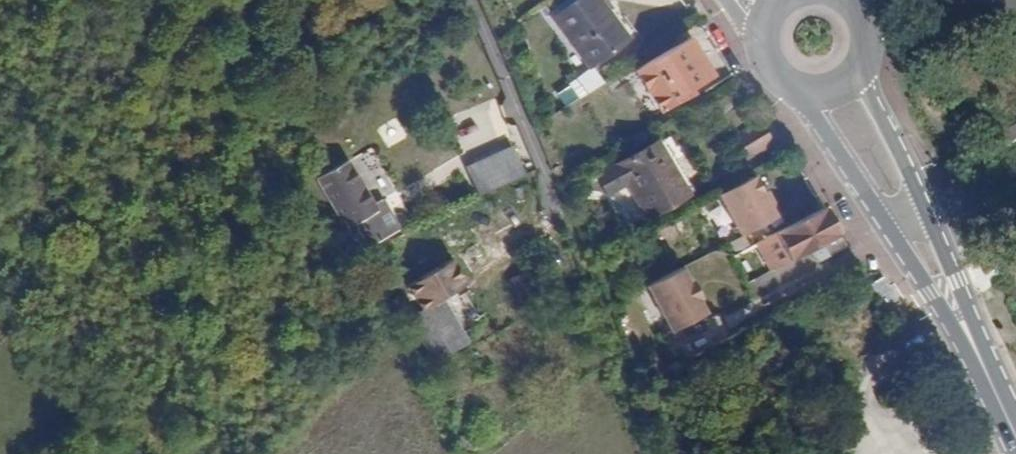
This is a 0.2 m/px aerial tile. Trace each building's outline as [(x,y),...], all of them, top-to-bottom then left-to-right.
[(591,0),(579,0),(549,23),(585,71),(622,42),(591,0)] [(678,54),(688,47),(685,42),(674,49),(678,54)] [(674,49),(665,55),(689,91),(709,78),(688,47),(678,54),(674,49)] [(662,109),(689,91),(665,55),(638,74),(662,109)] [(761,122),(737,137),(751,159),(775,144),(761,122)] [(503,147),(462,170),(473,195),(517,172),(503,147)] [(660,148),(602,180),(611,199),(631,189),(650,224),(689,202),(660,148)] [(331,216),(333,222),(367,206),(348,171),(316,187),(331,216)] [(773,220),(751,180),(716,200),(739,239),(773,220)] [(367,206),(333,222),(336,227),(342,224),(345,229),(350,227),(353,233),(375,220),(373,217),(367,206)] [(824,207),(776,234),(790,258),(806,249),(813,258),(822,253),(826,258),(846,246),(824,207)] [(353,233),(367,257),(396,241),(381,213),(373,217),(375,220),(353,233)] [(783,263),(790,258),(776,234),(768,238),(783,263)] [(436,362),(468,345),(466,340),(468,339),(445,295),(470,282),(457,257),(409,282),(422,307),(409,314),(433,358),(434,358),(436,362)] [(704,314),(676,265),(640,285),(667,334),(704,314)]
